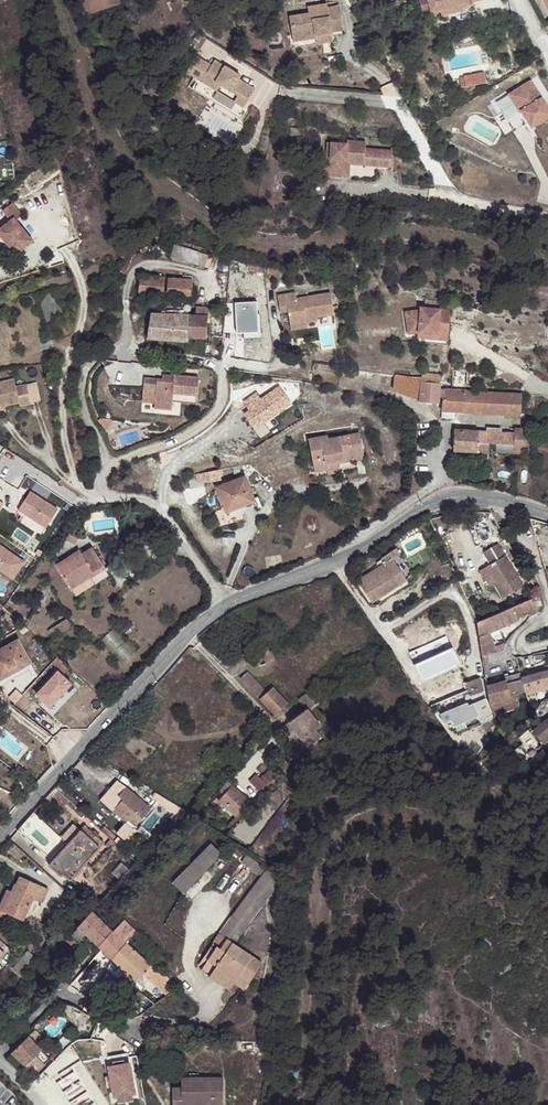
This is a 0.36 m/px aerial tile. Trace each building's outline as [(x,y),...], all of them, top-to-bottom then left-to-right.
[(93,16),(109,11),(110,11),(120,8),(117,0),(88,0),(93,16)] [(432,5),(433,11),(442,9),(443,8),(442,6),(463,0),(430,0),(432,5)] [(442,6),(443,8),(442,9),(443,13),(466,6),(465,2),(464,2),(463,0),(442,6)] [(328,26),(340,24),(337,3),(326,4),(325,1),(305,3),(307,10),(287,13),(291,38),(313,34),(313,32),(329,29),(329,28),(328,26)] [(196,54),(186,71),(197,78),(191,87),(240,118),(247,108),(243,106),(255,87),(238,77),(228,71),(230,68),(214,58),(211,64),(196,54)] [(230,68),(228,71),(238,77),(240,74),(230,68)] [(530,75),(527,77),(536,94),(540,92),(530,75)] [(500,92),(520,127),(547,111),(547,107),(540,92),(536,94),(527,77),(500,92)] [(319,173),(341,174),(342,158),(360,159),(360,155),(372,156),(372,164),(386,165),(388,149),(361,146),(362,140),(343,138),(343,142),(327,140),(326,156),(322,156),(320,155),(319,173)] [(341,174),(344,175),(345,162),(372,164),(372,156),(360,155),(360,159),(342,158),(341,174)] [(0,212),(0,213),(7,222),(0,228),(0,241),(13,257),(30,242),(13,222),(20,217),(9,204),(0,212)] [(169,258),(204,265),(207,249),(171,243),(169,258)] [(344,251),(346,259),(356,257),(356,249),(344,251)] [(141,275),(139,293),(163,295),(164,276),(141,275)] [(169,277),(168,295),(191,297),(191,279),(169,277)] [(306,320),(316,319),(333,316),(331,294),(296,300),(295,293),(277,296),(278,309),(287,308),(287,313),(290,327),(306,325),(306,320)] [(58,294),(41,299),(45,314),(61,310),(58,294)] [(419,306),(419,309),(404,311),(406,335),(417,333),(416,342),(447,345),(451,309),(419,306)] [(151,313),(147,338),(189,342),(190,337),(205,338),(207,316),(151,313)] [(198,376),(173,374),(173,379),(162,378),(143,377),(141,400),(154,401),(154,407),(171,408),(172,400),(180,401),(196,402),(198,376)] [(3,403),(17,399),(18,403),(29,400),(24,381),(14,384),(12,377),(0,379),(0,403),(3,403)] [(420,382),(419,399),(419,401),(438,402),(439,383),(420,382)] [(452,390),(444,389),(441,417),(452,418),(455,417),(455,411),(519,415),(521,394),(452,390)] [(97,422),(106,429),(111,419),(101,417),(97,422)] [(520,458),(520,454),(522,454),(523,445),(524,431),(516,431),(516,434),(500,433),(500,430),(487,428),(487,432),(454,429),(453,450),(482,452),(488,452),(489,443),(513,445),(512,453),(516,454),(516,457),(520,458)] [(327,470),(339,467),(339,464),(364,459),(359,433),(328,437),(328,434),(309,438),(315,472),(327,470)] [(224,479),(223,469),(197,473),(198,483),(224,479)] [(238,504),(254,498),(244,475),(214,486),(225,513),(239,508),(238,504)] [(48,526),(58,510),(31,492),(20,508),(48,526)] [(498,544),(483,552),(491,564),(505,556),(498,544)] [(23,561),(0,545),(0,569),(12,577),(23,561)] [(89,575),(104,564),(93,546),(82,553),(79,549),(56,565),(58,568),(73,589),(91,577),(89,575)] [(393,560),(400,571),(407,566),(400,556),(393,560)] [(522,587),(505,556),(491,564),(487,567),(496,583),(494,584),(502,599),(522,587)] [(358,580),(365,592),(400,571),(393,560),(393,558),(358,580)] [(106,568),(104,564),(89,575),(91,577),(91,578),(106,568)] [(496,583),(487,567),(480,571),(490,587),(494,584),(496,583)] [(400,571),(365,592),(371,601),(406,579),(400,571)] [(50,584),(40,605),(45,609),(46,607),(48,609),(53,599),(50,597),(54,590),(50,584)] [(531,599),(512,607),(516,616),(535,608),(531,599)] [(516,616),(512,607),(477,622),(481,646),(493,641),(489,632),(518,620),(516,616)] [(52,633),(57,641),(75,629),(70,622),(52,633)] [(482,655),(497,651),(497,650),(493,641),(481,646),(482,655)] [(2,681),(6,680),(34,666),(21,642),(0,653),(0,680),(2,681)] [(271,655),(269,651),(266,645),(252,653),(259,666),(275,658),(273,655),(271,655)] [(431,686),(450,679),(449,676),(442,661),(421,671),(428,688),(431,686)] [(38,692),(52,705),(73,683),(59,670),(38,692)] [(239,677),(259,698),(266,691),(246,670),(239,677)] [(521,677),(524,691),(547,686),(547,670),(521,677)] [(459,672),(449,676),(450,679),(454,687),(464,683),(459,672)] [(524,691),(521,677),(505,681),(510,695),(516,694),(524,691)] [(454,687),(450,679),(431,686),(434,695),(454,687)] [(486,686),(488,702),(510,697),(510,695),(505,681),(486,686)] [(434,695),(438,702),(467,691),(465,687),(464,683),(454,687),(434,695)] [(287,703),(285,701),(272,686),(266,691),(259,698),(274,715),(287,703)] [(315,703),(314,702),(307,691),(297,698),(305,709),(306,708),(307,709),(312,705),(315,703)] [(519,706),(516,694),(510,695),(510,697),(488,702),(494,713),(519,706)] [(438,702),(434,695),(427,698),(431,705),(438,702)] [(473,703),(477,716),(481,723),(489,720),(482,701),(473,703)] [(463,722),(472,718),(467,706),(466,703),(448,710),(451,717),(454,725),(455,724),(456,727),(458,730),(465,727),(463,722)] [(467,706),(472,718),(477,716),(473,703),(467,706)] [(306,708),(305,709),(288,722),(303,739),(314,730),(320,726),(307,709),(306,708)] [(444,720),(451,717),(448,710),(441,713),(444,720)] [(544,721),(533,730),(542,740),(547,735),(547,726),(544,721)] [(318,735),(314,730),(303,739),(308,746),(312,742),(319,737),(318,735)] [(282,758),(262,778),(270,785),(289,765),(282,758)] [(253,780),(265,791),(269,786),(261,780),(257,776),(253,780)] [(270,785),(262,778),(261,780),(269,786),(270,785)] [(262,793),(265,791),(253,780),(251,783),(262,793)] [(225,796),(233,787),(229,783),(221,792),(225,796)] [(114,811),(125,821),(133,828),(150,808),(126,787),(118,796),(123,800),(114,811)] [(251,802),(233,787),(225,796),(219,803),(238,819),(251,802)] [(256,806),(251,802),(238,819),(242,822),(256,806)] [(133,828),(125,821),(116,833),(127,841),(136,830),(133,828)] [(68,878),(85,862),(101,843),(83,826),(68,843),(70,845),(68,848),(54,864),(63,872),(68,878)] [(54,864),(68,848),(64,844),(45,863),(60,875),(63,872),(54,864)] [(210,845),(172,884),(182,894),(220,854),(210,845)] [(261,876),(267,869),(247,854),(241,862),(261,876)] [(91,867),(85,862),(68,878),(76,884),(91,867)] [(120,878),(129,867),(123,862),(114,873),(120,878)] [(225,951),(231,942),(235,944),(275,889),(275,875),(267,869),(261,876),(213,943),(218,946),(225,951)] [(22,912),(25,914),(31,899),(41,903),(47,890),(17,876),(14,884),(12,884),(9,891),(3,902),(20,917),(22,912)] [(4,890),(0,899),(3,902),(9,891),(4,890)] [(19,920),(20,917),(3,902),(0,910),(0,912),(19,920)] [(98,946),(111,931),(101,914),(95,907),(65,940),(70,944),(76,941),(77,942),(85,934),(98,946)] [(123,920),(112,932),(125,944),(128,940),(135,932),(123,920)] [(111,931),(98,946),(101,949),(111,959),(125,944),(112,932),(111,931)] [(231,942),(225,951),(230,955),(220,970),(236,981),(246,988),(263,963),(235,944),(231,942)] [(125,944),(111,959),(135,982),(141,975),(149,966),(125,944)] [(230,955),(225,951),(218,946),(208,962),(220,970),(230,955)] [(21,958),(29,964),(36,956),(28,950),(21,958)] [(22,972),(29,964),(21,958),(15,965),(22,972)] [(236,981),(220,970),(208,962),(202,970),(231,989),(236,981)] [(149,966),(141,975),(165,996),(173,991),(171,981),(151,963),(149,966)] [(22,972),(15,965),(12,969),(20,975),(22,972)] [(111,1005),(123,1015),(141,994),(129,984),(111,1005)] [(37,1045),(34,1043),(28,1036),(11,1053),(33,1076),(50,1059),(37,1045)] [(128,1064),(106,1069),(112,1099),(116,1099),(117,1103),(131,1100),(130,1096),(135,1095),(128,1064)] [(181,1086),(172,1086),(171,1103),(223,1104),(224,1077),(182,1075),(181,1086)]
